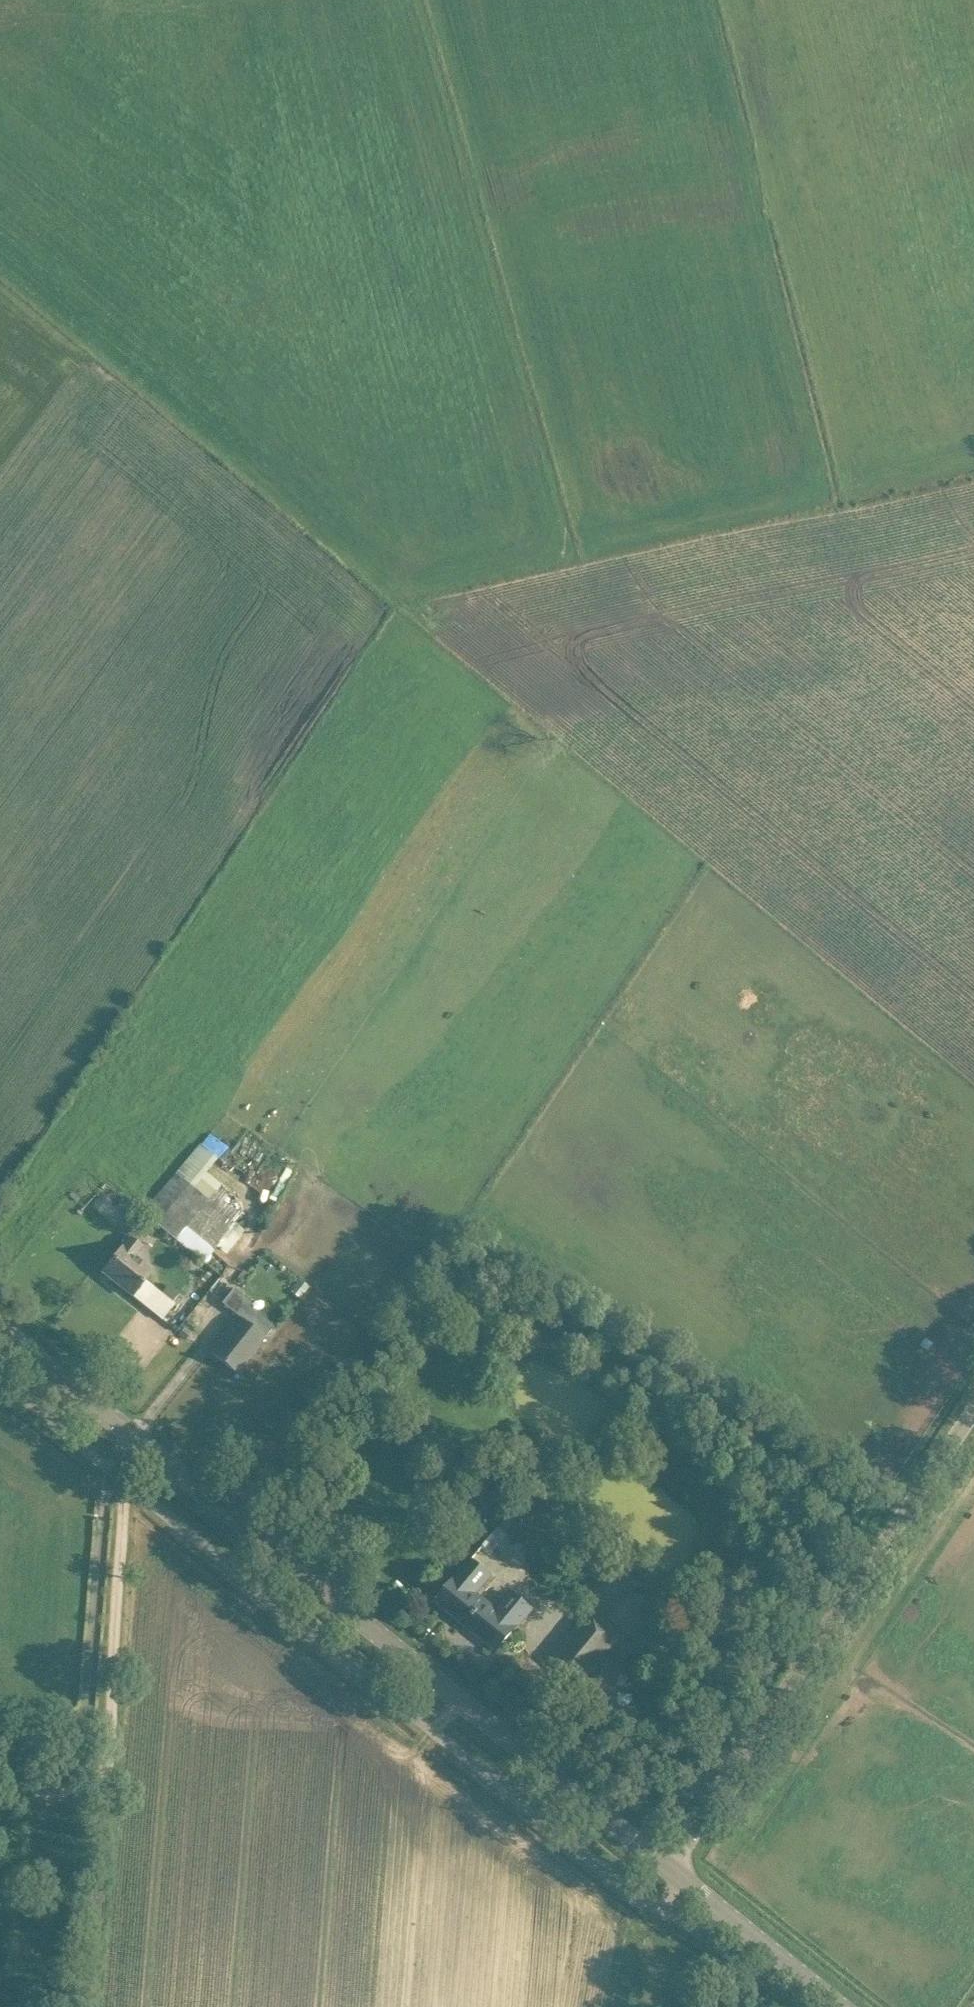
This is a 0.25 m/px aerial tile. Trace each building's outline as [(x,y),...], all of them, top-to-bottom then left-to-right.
[(174,1173),(142,1213),(203,1263),(216,1247),(219,1243),(228,1251),(244,1232),(233,1222),(208,1203),(219,1189),(221,1186),(205,1173),(218,1158),(200,1144),(175,1174),(174,1173)] [(122,1247),(115,1257),(102,1272),(143,1304),(155,1289),(145,1280),(152,1271),(134,1257),(141,1247),(130,1239),(123,1248),(122,1247)] [(240,1318),(212,1353),(236,1372),(264,1338),(240,1318)] [(480,1548),(488,1555),(513,1525),(505,1518),(480,1548)] [(471,1559),(449,1586),(436,1601),(497,1650),(531,1609),(512,1593),(497,1611),(475,1593),(489,1575),(471,1559)] [(593,1612),(570,1641),(554,1661),(579,1682),(605,1650),(623,1663),(635,1649),(621,1638),(624,1635),(593,1612)]
